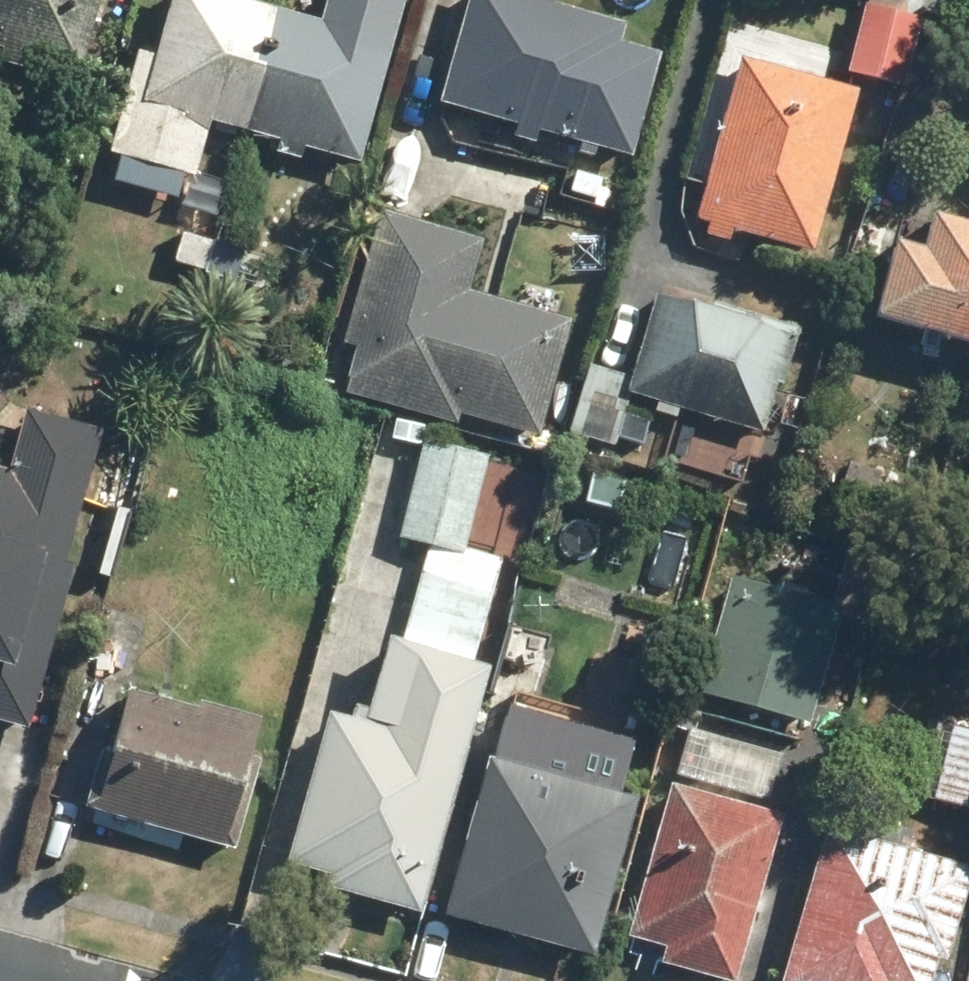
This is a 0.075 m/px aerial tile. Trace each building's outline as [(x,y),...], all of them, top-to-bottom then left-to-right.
[(3,53),(3,65),(25,71),(28,59),(82,73),(102,0),(0,0),(0,52),(3,53)] [(147,103),(187,114),(182,130),(210,136),(213,125),(247,134),(280,15),(228,0),(176,0),(147,103)] [(532,0),(471,0),(441,105),(632,159),(660,57),(618,45),(624,26),(532,0)] [(918,21),(868,6),(849,76),(899,90),(918,21)] [(323,26),(280,15),(247,134),(282,144),(279,154),(301,160),(303,151),(358,166),(397,27),(328,8),(323,26)] [(856,95),(744,64),(699,222),(716,227),(714,235),(733,241),(735,235),(811,256),(856,95)] [(480,244),(386,218),(351,343),(359,346),(346,392),(454,422),(456,417),(533,438),(566,320),(466,292),(480,244)] [(880,328),(968,353),(968,232),(934,222),(925,256),(902,250),(880,328)] [(184,225),(173,264),(240,283),(252,244),(184,225)] [(714,317),(659,302),(637,380),(585,365),(565,435),(616,449),(632,394),(769,433),(798,332),(716,310),(714,317)] [(330,720),(288,872),(336,886),(334,892),(422,916),(490,676),(469,669),(499,563),(464,552),(489,461),(420,444),(425,426),(399,418),(394,437),(425,447),(398,539),(430,549),(402,649),(388,644),(364,730),(330,720)] [(882,470),(845,463),(837,510),(874,517),(882,470)] [(45,471),(23,555),(105,578),(128,494),(45,471)] [(897,559),(850,546),(833,617),(727,587),(696,696),(813,729),(844,619),(877,628),(897,559)] [(558,638),(516,627),(495,699),(538,712),(558,638)] [(27,655),(0,648),(0,748),(27,655)] [(197,716),(130,698),(114,753),(103,750),(87,810),(232,850),(249,787),(236,783),(253,723),(199,708),(197,716)] [(930,722),(912,787),(937,793),(935,801),(968,810),(968,732),(930,722)] [(785,760),(687,731),(674,780),(773,807),(785,760)] [(446,919),(594,960),(637,806),(619,801),(633,749),(576,732),(560,786),(489,766),(446,919)] [(725,980),(734,980),(780,822),(675,792),(634,938),(671,948),(666,965),(725,980)] [(786,980),(935,980),(940,964),(946,965),(968,880),(968,877),(902,858),(909,839),(840,820),(835,837),(827,834),(786,980)]
